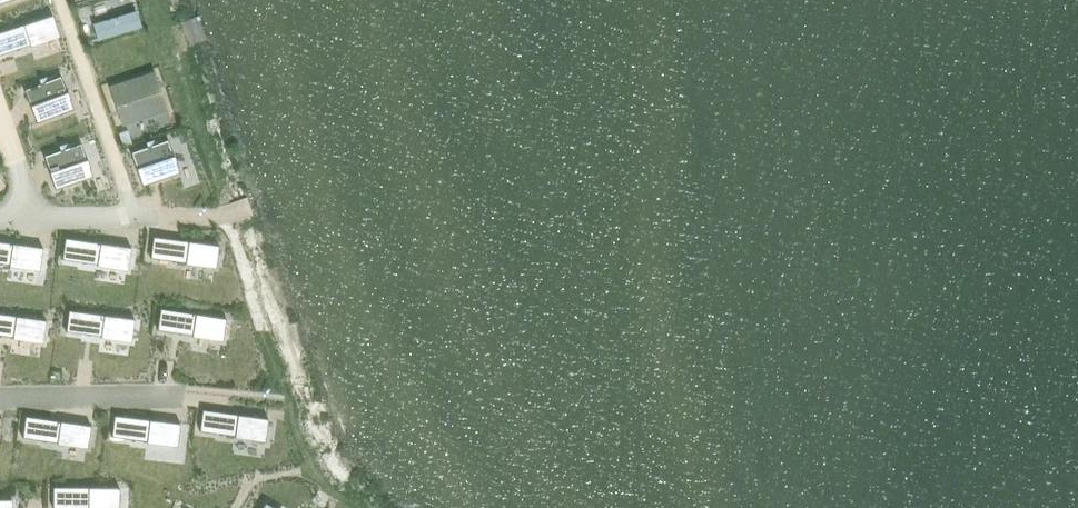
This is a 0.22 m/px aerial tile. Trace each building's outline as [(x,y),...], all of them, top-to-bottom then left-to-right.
[(154,73),(112,87),(124,124),(167,110),(154,73)] [(61,75),(24,89),(37,122),(74,108),(61,75)] [(169,139),(132,152),(143,186),(181,172),(169,139)] [(81,142),(44,155),(55,189),(93,176),(81,142)]
